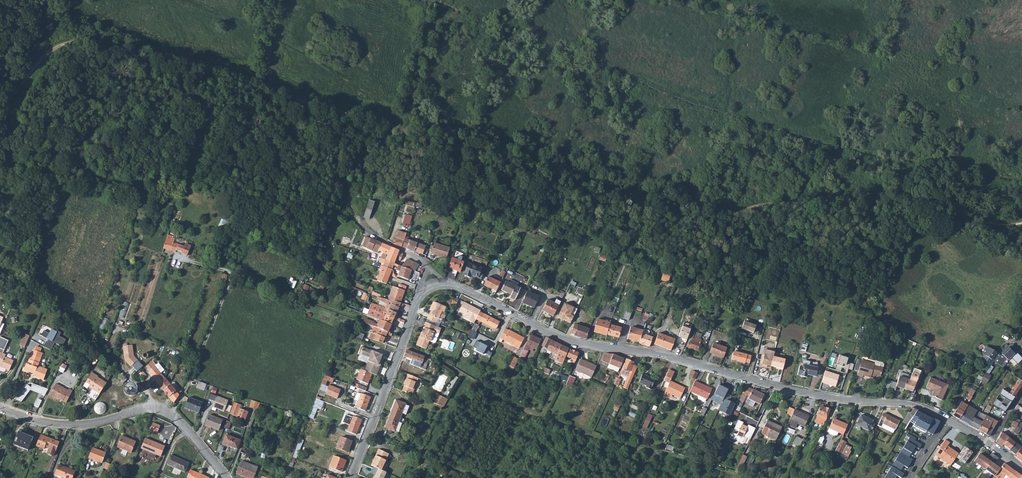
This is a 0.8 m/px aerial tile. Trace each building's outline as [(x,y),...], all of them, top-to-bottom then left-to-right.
[(367,200),(363,217),(370,219),(374,202),(367,200)] [(406,222),(410,223),(412,214),(405,213),(403,223),(406,224),(406,222)] [(398,229),(395,242),(403,245),(405,239),(406,237),(407,237),(408,234),(408,232),(398,229)] [(169,231),(164,244),(176,248),(176,247),(183,249),(182,251),(188,253),(192,243),(186,241),(185,244),(178,241),(174,240),(175,236),(173,235),(173,233),(169,231)] [(406,239),(405,246),(408,247),(424,252),(427,244),(412,239),(413,236),(408,234),(407,237),(406,239)] [(373,238),(369,247),(376,250),(378,247),(381,249),(384,243),(373,238)] [(436,242),(433,252),(449,257),(452,246),(436,242)] [(384,243),(381,249),(386,251),(384,256),(389,258),(393,247),(384,243)] [(393,247),(389,258),(396,261),(398,258),(402,260),(404,253),(404,252),(400,251),(401,249),(393,247)] [(453,257),(450,267),(463,272),(466,261),(462,260),(464,256),(459,254),(458,258),(453,257)] [(383,257),(382,260),(382,261),(386,263),(386,265),(390,267),(392,268),(393,268),(396,261),(389,258),(384,256),(383,257)] [(409,257),(404,265),(414,269),(417,270),(420,264),(420,263),(419,262),(418,261),(416,260),(409,257)] [(467,271),(468,272),(467,274),(472,276),(473,274),(483,278),(487,268),(470,262),(467,271)] [(404,265),(400,263),(399,268),(402,270),(401,274),(411,278),(414,269),(404,265)] [(385,268),(380,280),(387,283),(391,274),(398,276),(393,268),(392,268),(390,267),(386,265),(385,268)] [(662,280),(669,281),(671,272),(663,270),(662,280)] [(502,281),(490,275),(485,284),(498,290),(502,281)] [(507,280),(504,289),(513,293),(512,296),(517,299),(522,287),(507,280)] [(393,284),(389,298),(402,301),(406,289),(399,286),(393,284)] [(526,289),(521,301),(533,306),(538,295),(526,289)] [(389,298),(382,297),(381,300),(387,304),(386,308),(389,308),(390,308),(390,309),(398,312),(398,311),(401,305),(404,305),(405,302),(402,301),(389,298)] [(547,298),(542,310),(553,314),(558,303),(547,298)] [(429,313),(428,317),(437,321),(439,318),(443,310),(445,311),(447,305),(435,300),(433,303),(430,308),(432,309),(430,314),(429,313)] [(125,317),(129,303),(124,301),(120,315),(125,317)] [(463,302),(459,311),(470,316),(468,321),(474,323),(476,319),(480,311),(480,310),(463,302)] [(563,303),(558,317),(571,322),(571,321),(577,308),(563,303)] [(398,312),(390,309),(390,308),(389,308),(386,308),(373,305),(371,311),(372,311),(378,314),(381,314),(384,315),(385,313),(388,313),(388,315),(391,317),(395,319),(397,319),(406,321),(406,319),(396,317),(398,312)] [(628,316),(633,318),(636,311),(630,309),(628,316)] [(372,311),(371,316),(376,319),(382,321),(383,321),(393,325),(395,319),(391,317),(388,315),(388,313),(385,313),(384,315),(381,314),(378,314),(372,311)] [(476,319),(488,326),(492,318),(480,311),(476,319)] [(643,319),(651,321),(653,314),(645,312),(643,319)] [(603,331),(610,333),(614,323),(615,320),(608,317),(607,320),(602,318),(597,330),(602,332),(603,331)] [(492,318),(488,326),(495,330),(499,322),(492,318)] [(758,323),(746,320),(744,328),(756,331),(758,323)] [(382,321),(380,327),(383,328),(390,331),(393,325),(383,321),(382,321)] [(427,321),(421,334),(422,335),(426,326),(436,330),(440,332),(442,327),(427,321)] [(591,329),(576,323),(573,331),(577,333),(577,334),(588,339),(591,329)] [(614,323),(610,333),(621,337),(625,327),(614,323)] [(682,325),(677,336),(686,339),(690,328),(682,325)] [(379,327),(376,326),(373,331),(374,331),(372,337),(385,343),(389,334),(393,335),(394,333),(390,331),(383,328),(380,327),(379,327)] [(436,341),(438,338),(437,336),(434,335),(436,330),(426,326),(422,335),(421,334),(417,343),(427,347),(430,340),(435,342),(436,341)] [(506,326),(500,336),(519,347),(524,337),(506,326)] [(626,337),(638,341),(641,333),(642,330),(631,326),(626,337)] [(47,340),(43,348),(50,351),(55,343),(62,347),(66,340),(60,337),(61,333),(58,331),(57,332),(52,330),(50,334),(44,331),(41,336),(47,340)] [(22,343),(27,345),(32,334),(27,332),(22,343)] [(356,334),(354,338),(363,341),(365,335),(357,332),(356,334)] [(658,332),(654,343),(670,350),(674,338),(658,332)] [(532,333),(526,345),(533,350),(535,347),(537,348),(542,339),(532,333)] [(638,341),(638,343),(650,346),(652,336),(641,333),(638,341)] [(1,362),(5,364),(4,366),(12,369),(17,359),(8,356),(9,354),(6,352),(12,339),(3,335),(0,343),(0,346),(2,347),(1,350),(0,351),(0,362),(1,362)] [(558,341),(547,337),(544,345),(547,346),(546,348),(553,351),(558,341)] [(702,339),(694,337),(692,344),(690,343),(689,347),(699,349),(702,339)] [(486,345),(475,340),(472,346),(475,348),(474,350),(481,354),(482,351),(490,355),(492,352),(484,349),(486,345)] [(553,351),(559,354),(557,359),(564,362),(569,351),(562,347),(564,344),(558,341),(553,351)] [(727,347),(719,345),(713,343),(711,352),(716,354),(724,356),(725,356),(726,350),(727,347)] [(133,344),(124,345),(125,359),(131,366),(132,365),(137,371),(143,366),(134,355),(133,344)] [(1005,350),(1000,354),(1007,361),(1010,358),(1016,364),(1021,360),(1016,354),(1014,356),(1013,355),(1013,354),(1009,350),(1013,345),(1012,345),(1009,346),(1005,350)] [(374,372),(378,374),(382,364),(380,363),(384,353),(364,346),(361,352),(371,356),(366,369),(374,372)] [(26,364),(23,370),(34,374),(33,377),(43,381),(47,371),(39,368),(39,369),(37,368),(43,354),(40,353),(42,349),(36,347),(35,351),(34,350),(28,364),(26,364)] [(525,347),(521,355),(525,357),(529,349),(525,347)] [(993,362),(999,356),(996,354),(984,347),(983,348),(982,348),(981,350),(981,351),(980,353),(981,354),(983,355),(979,360),(989,367),(990,366),(992,361),(993,362)] [(576,362),(581,352),(572,348),(568,355),(575,358),(573,361),(576,362)] [(775,355),(776,350),(770,348),(768,353),(765,352),(763,358),(765,358),(763,364),(769,365),(769,363),(773,364),(774,362),(775,356),(775,355)] [(996,354),(999,356),(1000,354),(1005,350),(1001,348),(996,354)] [(408,349),(406,355),(413,358),(412,363),(421,366),(425,355),(408,349)] [(734,350),(732,358),(746,362),(746,360),(750,362),(751,359),(752,355),(752,354),(734,350)] [(608,353),(604,360),(611,363),(615,353),(608,353)] [(615,353),(611,363),(622,368),(626,358),(615,353)] [(841,353),(836,368),(842,370),(843,366),(847,367),(846,371),(848,372),(852,361),(850,360),(850,361),(848,361),(850,355),(847,354),(846,355),(841,353)] [(774,362),(773,364),(780,366),(780,367),(784,368),(786,358),(775,355),(775,356),(774,362)] [(509,365),(514,367),(519,358),(514,356),(509,365)] [(577,368),(582,371),(587,360),(582,357),(577,368)] [(802,368),(799,368),(798,373),(801,374),(801,375),(805,376),(806,373),(817,375),(818,366),(815,365),(815,360),(804,358),(803,362),(802,368)] [(625,367),(621,373),(623,374),(630,377),(626,385),(629,387),(639,366),(635,365),(636,362),(628,359),(625,367)] [(864,359),(859,374),(864,376),(865,375),(872,377),(874,374),(882,377),(885,368),(883,367),(876,365),(877,364),(864,359)] [(587,360),(582,371),(594,376),(598,365),(587,360)] [(150,372),(161,384),(167,378),(163,373),(166,370),(160,363),(158,365),(155,361),(148,367),(152,370),(150,372)] [(840,373),(827,369),(823,380),(837,385),(840,373)] [(669,370),(664,381),(669,384),(670,381),(671,379),(674,374),(675,372),(669,370)] [(907,380),(904,389),(912,392),(920,372),(914,370),(910,381),(907,380)] [(912,392),(912,393),(914,394),(923,371),(920,370),(920,372),(912,392)] [(372,376),(361,371),(358,378),(369,383),(372,376)] [(891,388),(895,389),(895,388),(896,386),(904,389),(907,380),(905,379),(907,374),(902,371),(897,382),(893,381),(891,388)] [(89,395),(96,400),(108,382),(99,376),(100,375),(94,372),(88,381),(92,384),(90,386),(94,388),(89,395)] [(569,375),(566,380),(565,382),(571,385),(576,376),(570,373),(569,375)] [(985,373),(981,381),(986,384),(990,376),(985,373)] [(327,374),(322,387),(326,389),(329,380),(334,382),(336,378),(327,374)] [(405,384),(403,391),(412,394),(418,377),(408,374),(405,382),(406,382),(405,384)] [(643,374),(640,382),(647,385),(647,387),(651,389),(656,379),(643,374)] [(938,391),(934,398),(941,401),(949,386),(931,377),(926,386),(931,389),(931,387),(935,389),(938,391)] [(167,378),(161,384),(166,389),(173,384),(172,383),(167,378)] [(208,383),(200,380),(198,386),(206,389),(208,383)] [(697,382),(692,390),(699,393),(704,384),(697,380),(697,382)] [(669,384),(665,392),(672,395),(679,399),(684,388),(670,381),(669,384)] [(1017,381),(1009,393),(1015,397),(1021,385),(1017,381)] [(27,384),(18,398),(25,401),(33,388),(44,392),(47,394),(49,387),(35,382),(34,386),(29,383),(27,384)] [(58,397),(68,402),(74,390),(70,388),(69,390),(55,383),(50,395),(57,399),(58,397)] [(128,388),(128,390),(128,391),(129,393),(131,394),(133,395),(135,394),(137,393),(138,391),(138,389),(137,387),(137,386),(135,385),(134,384),(132,384),(130,385),(129,386),(128,388)] [(173,384),(166,389),(176,403),(182,395),(180,393),(184,391),(180,387),(177,390),(173,384)] [(704,384),(699,393),(708,398),(714,389),(704,384)] [(719,384),(711,399),(720,405),(729,387),(726,386),(726,387),(719,384)] [(748,402),(755,406),(757,401),(761,403),(765,394),(748,386),(739,404),(743,406),(749,395),(751,396),(748,402)] [(997,398),(993,404),(1005,411),(1015,397),(1009,393),(1002,388),(999,394),(1005,398),(1002,402),(997,398)] [(358,392),(356,398),(360,400),(357,405),(367,409),(372,395),(363,392),(362,393),(358,392)] [(209,394),(207,399),(213,401),(211,407),(222,411),(226,400),(209,394)] [(441,397),(438,403),(445,405),(449,398),(443,394),(441,397)] [(634,396),(631,401),(637,405),(640,400),(634,396)] [(190,397),(187,406),(195,410),(201,413),(205,402),(190,397)] [(723,403),(720,410),(731,415),(736,404),(727,399),(725,403),(723,403)] [(95,404),(94,406),(94,409),(95,411),(97,413),(99,414),(101,414),(103,413),(105,412),(106,411),(107,408),(107,406),(105,404),(104,402),(102,401),(100,401),(99,401),(97,403),(95,404)] [(243,404),(236,401),(231,413),(247,419),(250,411),(242,408),(243,404)] [(960,402),(952,416),(959,420),(963,413),(965,409),(967,406),(960,402)] [(392,410),(391,414),(401,417),(405,407),(393,403),(391,409),(392,410)] [(315,404),(310,416),(314,417),(319,405),(315,404)] [(945,404),(940,412),(946,414),(950,408),(945,404)] [(786,412),(791,415),(794,408),(789,405),(786,412)] [(815,421),(823,425),(831,410),(827,407),(826,408),(822,406),(815,421)] [(963,413),(959,420),(969,425),(976,412),(971,409),(967,406),(965,409),(963,413)] [(791,415),(789,418),(787,422),(794,426),(796,421),(803,425),(808,415),(794,408),(791,415)] [(911,408),(902,422),(907,425),(910,421),(916,410),(911,408)] [(910,421),(915,423),(913,427),(925,433),(926,432),(932,435),(939,422),(932,418),(932,419),(920,413),(920,412),(916,410),(910,421)] [(864,412),(858,422),(870,428),(875,418),(864,412)] [(883,412),(880,419),(883,421),(882,423),(895,429),(900,420),(883,412)] [(976,412),(969,425),(978,430),(986,416),(976,412)] [(344,422),(349,423),(352,415),(346,413),(344,422)] [(211,414),(207,423),(221,429),(225,419),(211,414)] [(355,414),(349,429),(358,432),(363,417),(355,414)] [(401,417),(391,414),(389,418),(387,417),(385,424),(396,429),(401,417)] [(986,416),(978,430),(985,434),(990,427),(993,429),(997,422),(986,417),(986,416)] [(749,437),(755,427),(748,423),(747,425),(742,422),(743,420),(738,418),(731,431),(736,434),(737,432),(742,435),(743,433),(749,437)] [(766,419),(760,431),(774,438),(781,425),(773,422),(772,423),(766,419)] [(834,419),(829,429),(838,433),(842,436),(848,426),(834,419)] [(1014,430),(1012,432),(1016,435),(1021,427),(1018,424),(1017,425),(1014,430)] [(990,427),(985,434),(988,436),(993,429),(990,427)] [(20,430),(15,441),(29,447),(34,436),(20,430)] [(46,433),(43,441),(52,445),(50,450),(56,453),(62,439),(46,433)] [(794,433),(791,440),(798,444),(801,437),(794,433)] [(1001,433),(995,442),(1001,447),(1002,445),(1004,446),(1008,439),(1001,433)] [(243,440),(228,434),(224,443),(239,449),(243,440)] [(123,435),(119,446),(133,452),(137,441),(123,435)] [(341,436),(337,446),(347,450),(349,444),(351,445),(353,440),(341,436)] [(970,437),(967,441),(971,444),(976,448),(979,444),(980,444),(970,437)] [(150,456),(157,458),(159,454),(163,456),(167,446),(148,438),(144,448),(152,451),(150,456)] [(301,438),(294,456),(296,457),(298,458),(305,440),(301,438)] [(909,438),(892,466),(900,471),(903,466),(907,469),(912,460),(908,458),(914,448),(918,450),(921,446),(909,438)] [(946,447),(947,446),(949,443),(944,439),(934,455),(950,466),(958,454),(950,449),(950,450),(946,447)] [(1008,450),(1014,444),(1008,439),(1004,446),(1008,450)] [(840,441),(832,454),(838,457),(839,456),(844,458),(845,457),(846,458),(849,453),(848,452),(850,449),(848,448),(850,446),(840,441)] [(95,444),(91,454),(104,459),(108,450),(95,444)] [(1021,449),(1019,447),(1014,444),(1008,450),(1014,455),(1019,450),(1020,450),(1021,449)] [(964,447),(956,458),(964,463),(971,452),(964,447)] [(378,468),(382,470),(389,455),(378,449),(371,465),(378,468)] [(1013,456),(1021,463),(1021,452),(1020,450),(1019,450),(1014,455),(1013,456)] [(740,453),(732,469),(736,471),(744,455),(740,453)] [(974,461),(984,469),(994,455),(991,453),(986,459),(979,454),(974,461)] [(170,454),(166,463),(185,471),(189,461),(170,454)] [(335,455),(330,466),(342,471),(347,459),(335,455)] [(994,455),(984,469),(993,476),(999,469),(993,465),(997,458),(994,455)] [(259,468),(243,461),(238,473),(241,475),(241,476),(246,477),(247,475),(255,477),(259,468)] [(58,473),(72,477),(74,477),(77,469),(61,463),(58,473)] [(1003,463),(999,469),(993,476),(992,477),(1006,477),(1007,477),(1008,477),(1013,471),(1003,463)] [(884,477),(895,477),(896,476),(899,477),(901,477),(903,475),(891,467),(884,477)] [(378,468),(374,477),(385,477),(388,472),(382,470),(378,468)] [(190,477),(202,477),(204,473),(202,472),(202,473),(193,469),(190,477)]
